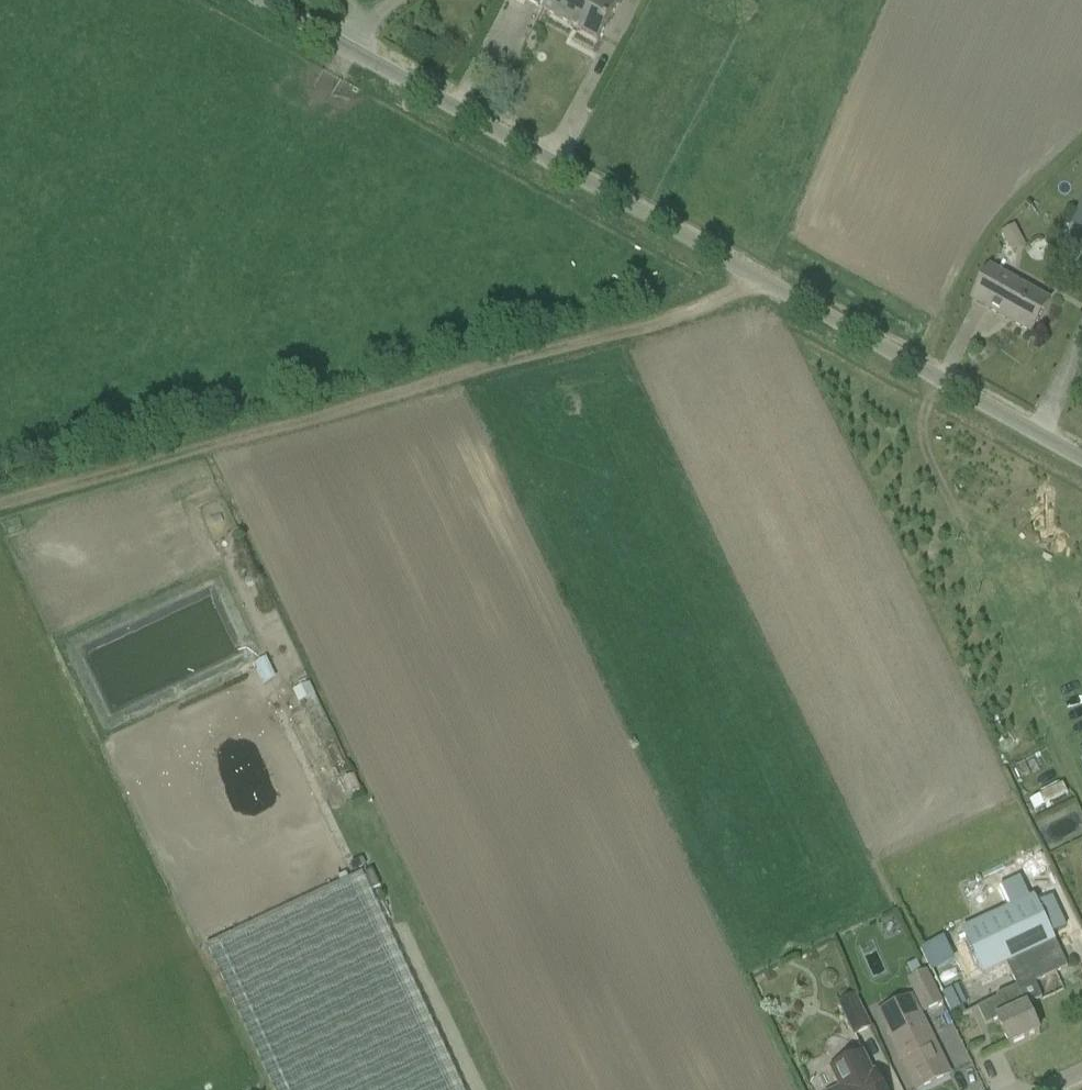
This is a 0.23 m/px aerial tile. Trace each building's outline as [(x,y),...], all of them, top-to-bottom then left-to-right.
[(598,42),(622,0),(534,0),(532,5),(598,42)] [(1071,225),(1072,225),(1063,247),(1068,249),(1062,261),(1077,267),(1081,255),(1081,199),(1071,225)] [(1002,234),(1007,244),(1021,237),(1015,227),(1002,234)] [(1032,335),(1051,300),(991,267),(972,302),(1032,335)] [(305,686),(301,688),(294,692),(300,704),(316,696),(310,684),(309,685),(305,686)] [(351,794),(361,789),(355,776),(345,781),(351,794)] [(355,872),(366,867),(362,860),(351,865),(355,872)] [(373,871),(365,875),(373,892),(381,889),(373,871)] [(364,875),(206,949),(272,1089),(464,1089),(364,875)] [(983,977),(1007,965),(1012,974),(1019,991),(979,1009),(987,1026),(998,1020),(1010,1047),(1040,1033),(1028,1007),(1043,1000),(1035,983),(1067,968),(1034,896),(961,931),(983,977)] [(948,936),(923,946),(932,970),(957,960),(948,936)] [(925,973),(924,973),(920,965),(909,971),(913,978),(906,982),(922,1015),(940,1006),(925,973)] [(943,994),(954,1011),(969,1003),(958,985),(943,994)] [(837,1006),(852,1039),(869,1031),(854,998),(837,1006)] [(921,1015),(889,1030),(918,1089),(921,1089),(950,1076),(921,1015)] [(835,1089),(885,1089),(875,1070),(873,1071),(864,1052),(830,1068),(839,1088),(835,1089)]
